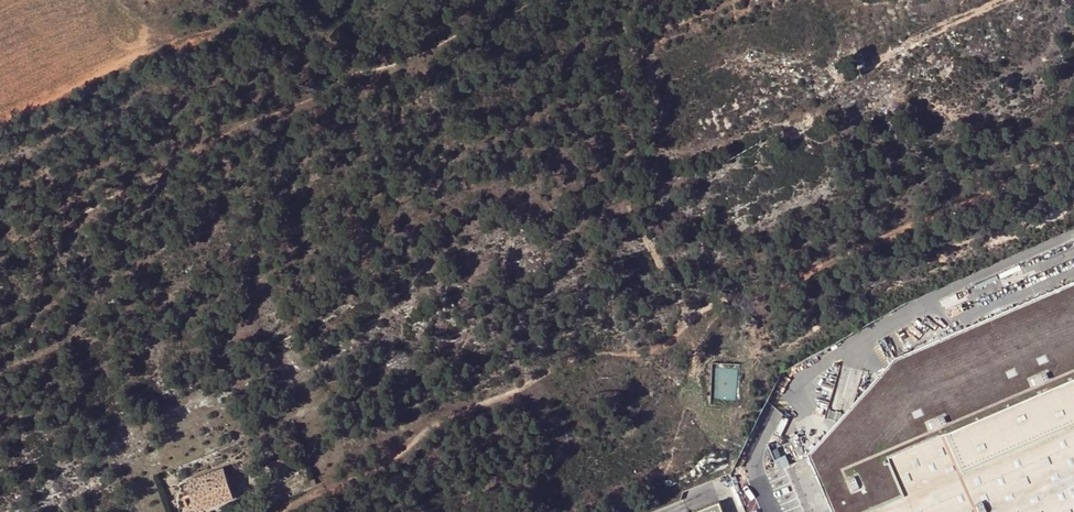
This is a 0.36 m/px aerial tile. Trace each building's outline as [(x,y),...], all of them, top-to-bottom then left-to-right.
[(897,356),(810,452),(835,511),(1073,511),(1073,280),(897,356)] [(732,379),(722,383),(725,391),(736,387),(732,379)] [(187,482),(192,494),(200,491),(204,503),(233,493),(229,483),(223,468),(187,482)] [(200,491),(192,494),(199,511),(235,498),(233,493),(204,503),(200,491)] [(721,502),(694,511),(725,511),(721,502)]
